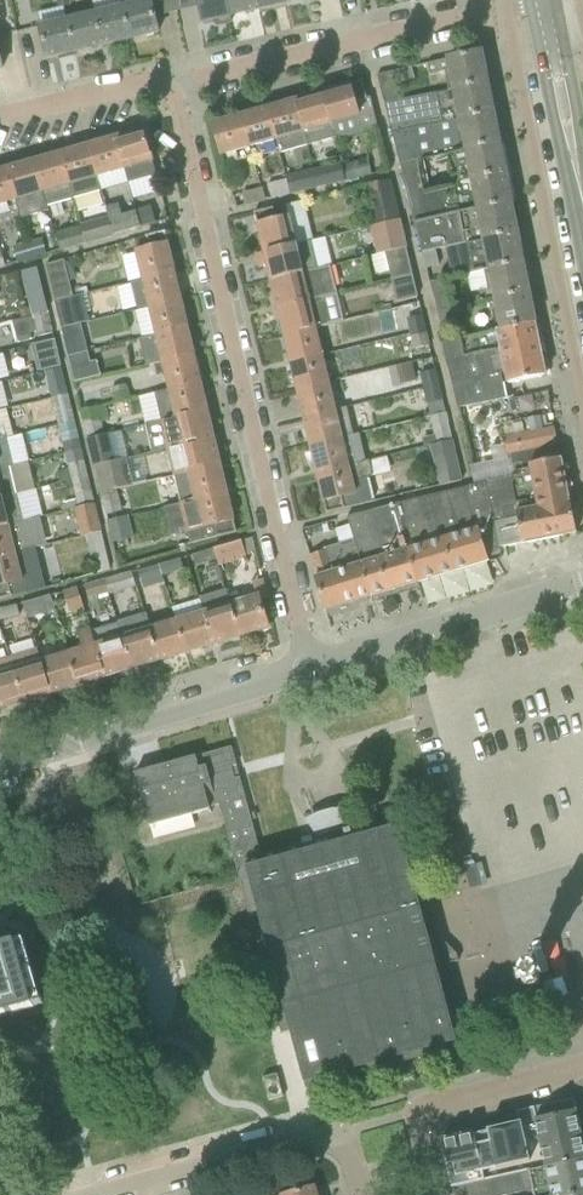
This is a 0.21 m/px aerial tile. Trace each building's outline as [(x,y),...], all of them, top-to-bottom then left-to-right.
[(68,6),(67,0),(55,0),(57,9),(68,6)] [(122,6),(130,40),(158,33),(154,18),(152,10),(150,0),(120,0),(122,6)] [(199,7),(202,23),(213,20),(214,24),(218,27),(229,24),(231,21),(226,0),(197,0),(199,7)] [(255,0),(226,0),(231,21),(231,20),(231,16),(257,10),(255,0)] [(284,4),(284,0),(255,0),(257,10),(284,4)] [(102,46),(129,40),(122,6),(94,12),(94,14),(102,46)] [(102,46),(94,14),(94,12),(67,19),(74,52),(102,46)] [(46,59),(74,52),(67,19),(38,26),(46,59)] [(448,91),(487,83),(481,53),(448,60),(426,65),(429,76),(444,73),(448,91)] [(398,102),(394,84),(391,73),(376,76),(382,100),(383,105),(398,102)] [(370,98),(366,99),(361,82),(322,93),(331,126),(357,118),(362,134),(378,130),(370,98)] [(390,135),(493,114),(487,83),(448,91),(398,102),(383,105),(390,135)] [(334,138),(331,126),(322,93),(294,101),(303,132),(306,145),(334,138)] [(306,145),(303,132),(294,101),(266,109),(275,139),(275,141),(279,153),(306,145)] [(275,141),(275,139),(266,109),(240,116),(249,148),(275,141)] [(398,164),(498,143),(493,114),(390,135),(398,164)] [(221,156),(249,148),(240,116),(212,124),(221,156)] [(128,183),(156,176),(143,130),(115,138),(128,183)] [(101,191),(128,183),(115,138),(89,145),(101,191)] [(451,184),(504,173),(498,143),(398,164),(405,194),(427,189),(421,162),(446,157),(451,184)] [(74,199),(101,191),(89,145),(61,153),(74,199)] [(46,207),(48,206),(74,199),(61,153),(34,161),(46,207)] [(48,206),(46,207),(34,161),(6,169),(15,201),(20,220),(49,211),(48,206)] [(346,183),(360,179),(356,163),(342,166),(346,183)] [(342,166),(339,167),(338,164),(313,171),(318,190),(346,183),(342,166)] [(15,201),(6,169),(0,170),(0,205),(15,201)] [(291,197),(318,190),(313,171),(285,178),(291,197)] [(412,224),(510,203),(504,173),(451,184),(452,186),(427,191),(427,189),(405,194),(412,224)] [(267,203),(291,197),(285,178),(284,178),(284,179),(262,185),(267,203)] [(370,228),(399,221),(389,181),(360,188),(370,228)] [(244,207),(264,202),(261,189),(241,194),(241,196),(233,198),(236,208),(244,206),(244,207)] [(445,247),(516,233),(510,203),(412,224),(420,253),(435,250),(445,247)] [(137,212),(120,217),(117,205),(106,209),(114,237),(141,229),(137,212)] [(263,252),(293,245),(283,206),(253,213),(263,252)] [(141,229),(155,225),(150,208),(137,212),(141,229)] [(86,245),(114,237),(106,209),(103,209),(106,218),(81,225),(86,245)] [(374,255),(384,253),(405,248),(399,221),(370,228),(367,228),(374,255)] [(57,254),(86,245),(81,225),(79,226),(80,228),(52,237),(57,254)] [(137,254),(121,258),(127,284),(131,283),(174,273),(165,232),(134,240),(137,254)] [(487,270),(522,263),(516,233),(445,247),(451,277),(487,270)] [(32,261),(46,257),(41,240),(27,244),(32,261)] [(269,280),(315,269),(308,242),(293,245),(263,252),(263,253),(255,255),(258,268),(266,266),(269,280)] [(15,265),(32,261),(27,244),(11,248),(15,265)] [(391,281),(412,277),(405,248),(384,253),(391,281)] [(439,265),(435,250),(420,253),(420,254),(422,254),(425,269),(439,265)] [(62,261),(45,265),(54,301),(72,297),(62,261)] [(482,302),(528,292),(522,263),(487,270),(491,289),(479,291),(482,302)] [(276,308),(322,298),(333,295),(326,266),(315,269),(269,280),(276,308)] [(30,316),(47,311),(37,269),(20,273),(30,316)] [(148,308),(181,300),(174,273),(131,283),(137,309),(147,306),(148,308)] [(396,303),(417,297),(412,277),(391,281),(396,303)] [(435,313),(449,310),(442,280),(428,283),(435,313)] [(495,331),(534,323),(528,292),(482,302),(482,304),(493,301),(495,311),(492,312),(495,331)] [(72,297),(54,301),(61,329),(81,324),(88,323),(81,296),(81,294),(72,297)] [(282,335),(328,325),(322,298),(276,308),(282,335)] [(154,336),(188,328),(181,300),(148,308),(154,336)] [(439,329),(452,326),(449,310),(435,313),(439,329)] [(15,344),(53,335),(47,311),(30,316),(30,319),(10,323),(15,344)] [(408,335),(425,331),(422,316),(405,321),(408,335)] [(504,385),(544,377),(534,323),(495,331),(438,343),(455,410),(507,400),(504,385)] [(314,329),(328,326),(328,325),(282,335),(289,363),(321,356),(314,329)] [(154,336),(141,339),(148,366),(161,363),(194,355),(188,328),(154,336)] [(427,331),(410,335),(410,337),(414,351),(430,348),(427,331)] [(84,337),(64,342),(68,357),(88,352),(84,337)] [(89,352),(68,357),(75,385),(102,378),(98,363),(92,364),(89,352)] [(168,391),(201,383),(194,355),(161,363),(168,391)] [(296,391),(327,383),(321,356),(289,363),(296,391)] [(50,399),(66,395),(59,366),(43,370),(50,399)] [(420,389),(438,385),(435,371),(417,375),(420,389)] [(161,421),(207,410),(201,383),(168,391),(155,394),(161,421)] [(302,419),(334,411),(327,383),(296,391),(302,419)] [(427,417),(445,412),(438,385),(420,389),(427,417)] [(126,386),(111,389),(115,403),(130,400),(126,386)] [(56,425),(73,421),(66,395),(50,399),(56,425)] [(100,423),(107,422),(104,408),(96,409),(96,408),(79,412),(85,441),(86,441),(103,436),(106,435),(104,427),(101,427),(100,423)] [(353,436),(353,435),(347,408),(334,411),(302,419),(309,446),(341,438),(341,439),(353,436)] [(5,438),(15,436),(8,409),(0,411),(0,439),(5,438)] [(167,449),(214,438),(207,410),(161,421),(146,425),(152,452),(167,449)] [(434,444),(452,440),(445,412),(427,417),(434,444)] [(79,449),(77,438),(73,421),(56,425),(63,453),(79,449)] [(556,445),(557,445),(554,428),(501,438),(503,447),(509,479),(486,484),(487,489),(491,505),(524,498),(526,510),(540,508),(541,513),(559,510),(562,522),(559,522),(560,523),(573,520),(569,502),(568,503),(560,459),(559,459),(556,445)] [(103,436),(86,441),(87,445),(92,466),(115,461),(112,446),(109,434),(106,435),(103,436)] [(12,465),(5,438),(0,439),(0,468),(12,465)] [(187,474),(220,466),(214,438),(167,449),(174,477),(187,474)] [(347,466),(341,439),(341,438),(309,446),(316,473),(347,466)] [(437,487),(462,481),(452,440),(434,444),(434,445),(428,447),(437,487)] [(99,494),(131,487),(125,460),(115,462),(115,461),(92,466),(99,494)] [(347,466),(316,473),(325,514),(344,510),(373,502),(367,478),(372,477),(368,461),(366,461),(347,466)] [(69,481),(87,476),(84,462),(66,466),(69,481)] [(13,467),(12,465),(0,468),(0,497),(14,494),(8,468),(13,467)] [(187,474),(174,477),(181,503),(194,500),(227,492),(220,466),(187,474)] [(72,496),(90,492),(87,476),(69,481),(72,496)] [(499,548),(491,505),(487,489),(486,484),(395,506),(409,550),(418,583),(488,562),(485,551),(499,548)] [(116,491),(131,488),(131,487),(99,494),(104,517),(121,513),(116,491)] [(191,544),(213,539),(236,533),(227,492),(194,500),(181,503),(191,544)] [(15,496),(14,494),(0,497),(0,527),(24,521),(17,495),(15,496)] [(540,508),(526,510),(524,498),(491,505),(499,548),(576,533),(573,520),(560,523),(559,522),(562,522),(559,510),(541,513),(540,508)] [(78,537),(99,533),(93,504),(75,509),(75,510),(72,511),(78,537)] [(418,583),(409,550),(395,506),(348,518),(354,539),(372,597),(418,583)] [(127,517),(107,522),(113,543),(132,539),(127,517)] [(39,546),(33,520),(24,522),(24,521),(0,527),(0,555),(14,552),(39,546)] [(93,575),(108,571),(99,533),(78,537),(79,539),(85,537),(93,575)] [(251,539),(240,542),(244,558),(255,555),(251,539)] [(327,551),(309,556),(310,562),(325,611),(372,597),(354,539),(340,544),(326,548),(327,551)] [(240,542),(213,550),(219,568),(245,560),(244,558),(240,542)] [(0,555),(0,600),(45,589),(35,549),(40,548),(39,546),(14,552),(0,555)] [(217,568),(219,568),(213,550),(191,557),(194,568),(215,562),(217,568)] [(162,576),(182,571),(179,560),(159,566),(162,576)] [(165,585),(162,576),(159,566),(136,573),(141,592),(165,585)] [(109,596),(134,589),(130,573),(105,581),(109,596)] [(87,602),(109,596),(105,581),(82,587),(87,602)] [(259,601),(267,600),(262,581),(238,586),(226,590),(230,605),(240,637),(268,628),(259,601)] [(67,615),(83,610),(76,589),(60,594),(67,615)] [(240,637),(230,605),(226,590),(198,598),(213,645),(240,637)] [(54,610),(49,594),(40,597),(45,613),(54,610)] [(186,653),(213,645),(198,598),(202,613),(176,621),(186,653)] [(19,617),(15,606),(0,611),(0,622),(19,617)] [(158,661),(148,629),(144,614),(117,622),(132,669),(158,661)] [(176,621),(149,629),(144,614),(148,629),(158,661),(186,653),(176,621)] [(116,625),(91,632),(104,678),(132,669),(117,622),(116,623),(116,625)] [(91,632),(90,633),(88,628),(75,632),(80,649),(67,654),(77,686),(79,691),(106,683),(104,678),(91,632)] [(41,661),(40,662),(37,651),(10,659),(24,702),(51,694),(41,661)] [(51,694),(77,686),(67,654),(41,661),(51,694)] [(24,702),(10,659),(0,662),(0,709),(24,702)] [(230,768),(236,766),(231,748),(134,774),(149,827),(210,810),(209,808),(219,805),(258,950),(419,906),(396,823),(262,860),(239,778),(233,779),(230,768)] [(17,803),(15,796),(0,801),(0,809),(17,803)] [(430,913),(428,907),(428,906),(419,908),(419,906),(258,950),(273,1005),(284,1002),(285,1004),(303,999),(302,997),(320,993),(320,994),(339,989),(339,987),(376,978),(376,979),(396,974),(396,971),(415,967),(415,968),(430,964),(430,967),(458,960),(456,955),(451,950),(445,944),(436,947),(427,914),(430,913)] [(33,1008),(15,944),(0,948),(0,1018),(33,1008)] [(444,965),(458,961),(458,960),(430,967),(430,964),(415,968),(415,967),(396,971),(396,974),(376,979),(376,978),(339,987),(339,989),(320,994),(320,993),(302,997),(303,999),(285,1004),(284,1002),(273,1005),(281,1035),(290,1032),(306,1091),(457,1049),(451,1026),(460,1023),(444,965)] [(513,1021),(514,1023),(516,1025),(519,1026),(522,1027),(524,1026),(526,1025),(528,1022),(529,1020),(529,1017),(528,1015),(527,1013),(524,1011),(522,1010),(519,1011),(517,1012),(515,1013),(513,1016),(513,1018),(513,1021)] [(268,1101),(283,1097),(276,1074),(262,1078),(268,1101)] [(440,1141),(450,1187),(451,1189),(452,1189),(453,1189),(582,1162),(582,1144),(573,1100),(556,1103),(532,1108),(533,1113),(535,1120),(535,1121),(522,1123),(520,1124),(520,1123),(519,1123),(519,1124),(517,1124),(489,1130),(487,1131),(487,1133),(479,1134),(474,1135),(474,1134),(440,1141)] [(582,1194),(582,1162),(453,1189),(454,1194),(512,1194),(532,1191),(533,1194),(577,1194),(582,1194)]
